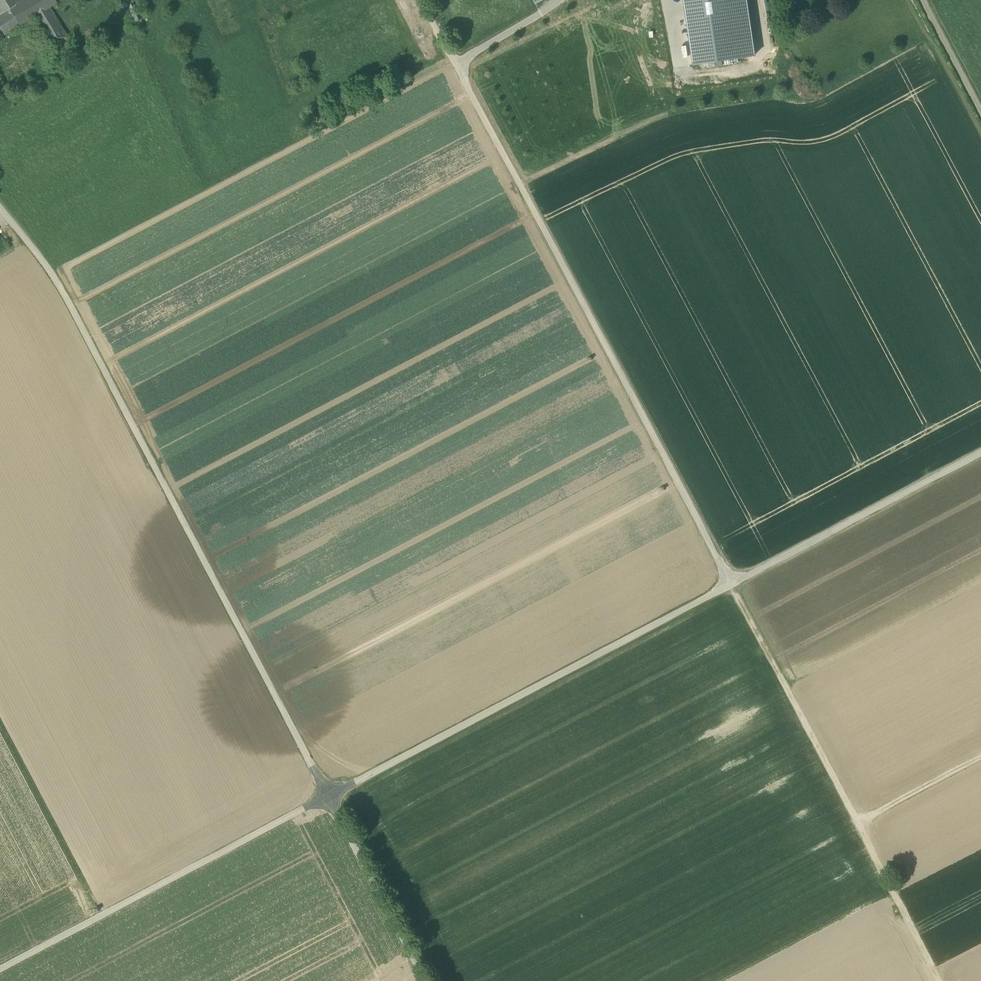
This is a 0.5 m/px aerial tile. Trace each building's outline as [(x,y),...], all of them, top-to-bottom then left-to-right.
[(17,3),(0,13),(0,29),(3,34),(29,19),(33,17),(47,41),(63,31),(49,7),(60,0),(22,0),(17,3)] [(17,3),(15,0),(0,0),(0,13),(17,3)] [(742,57),(734,0),(683,0),(693,65),(716,61),(721,60),(742,57)] [(742,57),(755,55),(747,0),(734,0),(742,57)] [(131,3),(125,6),(132,23),(139,20),(131,3)] [(47,48),(51,46),(47,41),(33,17),(29,19),(47,48)] [(67,37),(63,31),(47,41),(51,46),(67,37)]
